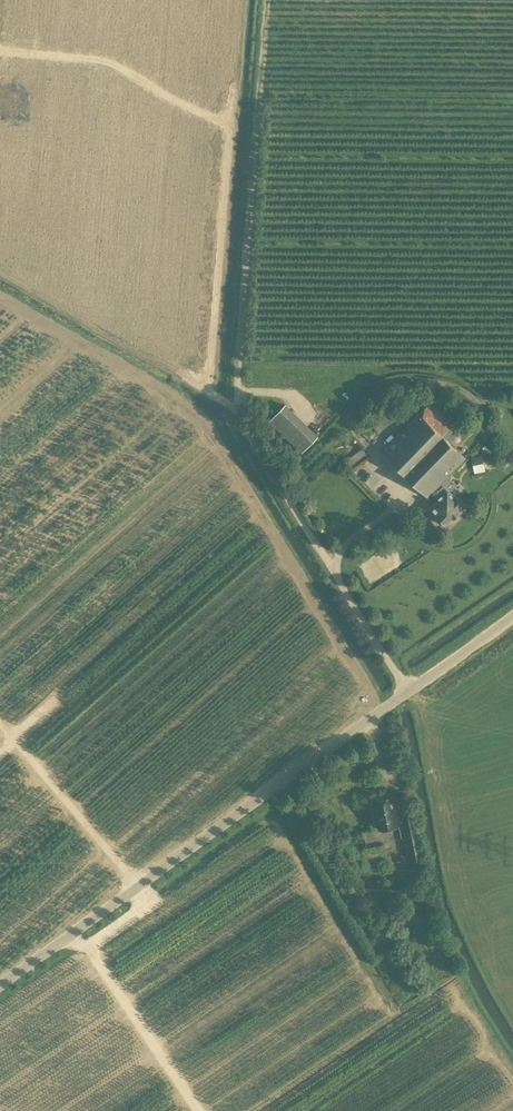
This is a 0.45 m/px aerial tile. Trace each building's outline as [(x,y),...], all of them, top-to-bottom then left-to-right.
[(285,404),(269,420),(301,452),(317,435),(285,404)] [(381,452),(418,487),(427,496),(432,492),(438,498),(430,506),(437,514),(436,515),(444,524),(451,516),(453,518),(465,506),(450,491),(456,485),(447,477),(465,459),(445,440),(453,432),(427,406),(419,415),(418,414),(381,452)] [(376,432),(389,420),(380,409),(367,421),(376,432)] [(362,449),(343,458),(346,465),(365,455),(362,449)] [(471,457),(472,465),(483,462),(482,455),(471,457)] [(392,525),(384,530),(389,538),(397,533),(392,525)] [(418,857),(411,812),(394,815),(391,794),(367,798),(372,828),(398,824),(402,854),(397,855),(398,860),(418,857)] [(363,833),(367,847),(386,842),(382,828),(363,833)]
